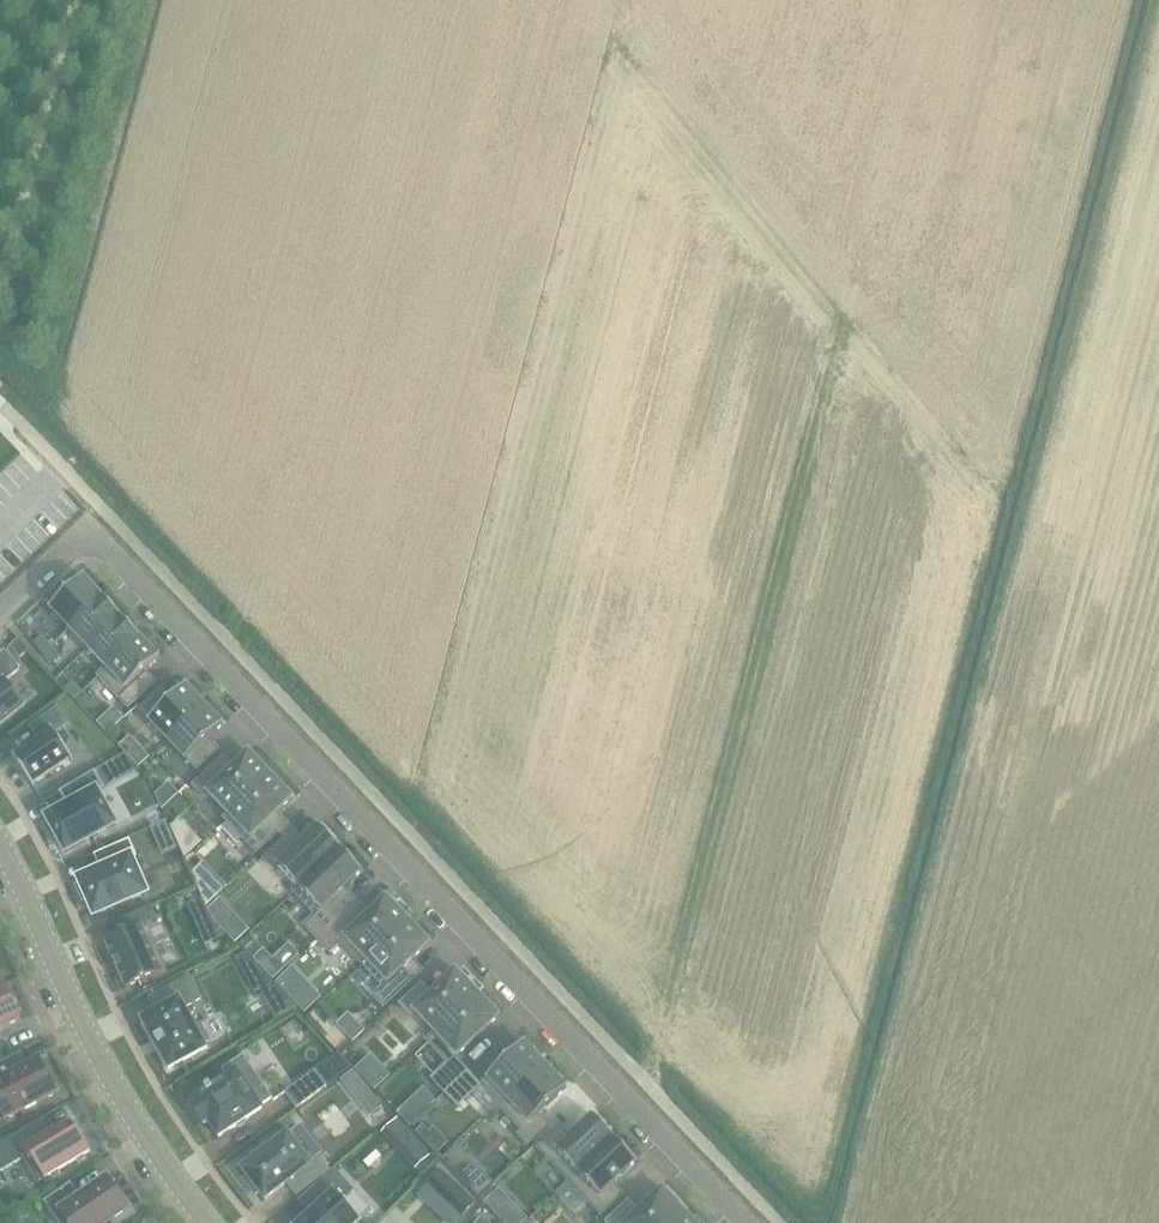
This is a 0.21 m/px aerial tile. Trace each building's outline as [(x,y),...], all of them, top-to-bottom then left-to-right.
[(103,597),(83,577),(50,608),(70,629),(103,597)] [(122,618),(103,597),(70,629),(89,649),(122,618)] [(141,638),(122,618),(89,649),(107,668),(98,676),(99,677),(141,638)] [(35,643),(44,653),(51,647),(42,636),(35,643)] [(18,638),(9,647),(20,658),(29,650),(18,638)] [(141,638),(99,677),(119,697),(128,707),(156,681),(146,671),(160,658),(141,638)] [(61,657),(51,647),(44,653),(54,664),(61,657)] [(0,655),(0,725),(25,705),(6,681),(20,670),(5,651),(0,655)] [(75,699),(82,692),(72,682),(65,688),(75,699)] [(171,700),(161,689),(140,709),(169,740),(205,705),(186,686),(171,700)] [(223,725),(205,705),(169,740),(197,770),(218,749),(208,739),(223,725)] [(113,707),(97,722),(108,734),(124,718),(113,707)] [(14,756),(13,757),(34,787),(35,786),(34,784),(71,759),(72,761),(73,760),(55,733),(69,724),(58,708),(30,727),(40,741),(15,757),(14,756)] [(135,742),(125,752),(126,753),(139,766),(149,757),(135,742)] [(271,775),(249,752),(225,776),(215,766),(194,786),(204,796),(208,792),(229,814),(224,818),(225,819),(271,775)] [(126,753),(119,757),(129,774),(140,768),(139,766),(126,753)] [(49,822),(45,824),(53,838),(57,836),(66,852),(116,825),(98,791),(104,788),(94,771),(61,791),(69,805),(47,817),(49,822)] [(225,819),(257,852),(279,831),(269,821),(293,798),(271,775),(225,819)] [(168,782),(156,794),(162,809),(179,793),(168,782)] [(180,818),(170,826),(177,842),(191,829),(180,818)] [(164,821),(151,827),(155,838),(169,832),(164,821)] [(285,838),(264,858),(274,869),(278,866),(298,887),(293,892),(294,893),(341,849),(319,826),(295,849),(285,838)] [(81,884),(77,886),(83,901),(87,899),(95,915),(147,893),(132,858),(135,856),(128,840),(96,854),(102,869),(79,879),(81,884)] [(294,893),(315,915),(305,925),(317,939),(347,911),(335,898),(362,871),(341,849),(294,893)] [(213,878),(199,890),(207,906),(224,889),(213,878)] [(330,952),(341,942),(362,964),(408,920),(387,898),(359,924),(347,911),(317,939),(330,952)] [(120,935),(106,941),(126,987),(162,972),(141,926),(156,920),(151,907),(114,923),(120,935)] [(234,912),(220,926),(234,942),(239,937),(247,929),(249,928),(234,912)] [(362,964),(384,986),(374,996),(384,1006),(416,976),(406,965),(430,943),(408,920),(362,964)] [(245,953),(236,958),(255,993),(260,990),(273,982),(245,953)] [(273,958),(263,968),(273,978),(284,969),(273,958)] [(292,966),(276,982),(290,997),(307,981),(292,966)] [(405,1000),(401,1004),(411,1015),(415,1011),(436,1033),(478,994),(456,971),(431,994),(422,984),(405,1000)] [(185,1008),(201,999),(189,977),(150,998),(157,1012),(142,1019),(169,1069),(207,1048),(185,1008)] [(273,982),(260,990),(271,1011),(291,1001),(273,982)] [(21,1020),(5,985),(0,987),(0,1029),(21,1020)] [(436,1033),(428,1041),(449,1063),(454,1059),(457,1056),(499,1016),(478,994),(436,1033)] [(349,1011),(337,1023),(353,1040),(366,1029),(349,1011)] [(500,1107),(501,1108),(546,1065),(524,1043),(490,1075),(482,1082),(503,1104),(500,1107)] [(339,1053),(315,1071),(326,1086),(353,1067),(339,1053)] [(6,1119),(57,1093),(54,1087),(57,1086),(49,1071),(46,1072),(40,1060),(22,1068),(16,1056),(0,1064),(0,1108),(6,1119)] [(273,1098),(267,1091),(249,1065),(243,1056),(223,1069),(228,1077),(212,1088),(211,1086),(206,1089),(207,1091),(194,1100),(196,1103),(192,1106),(204,1124),(209,1121),(219,1137),(233,1128),(234,1129),(262,1109),(261,1107),(273,1098)] [(433,1079),(446,1092),(467,1072),(454,1059),(449,1063),(433,1079)] [(517,1134),(528,1145),(549,1125),(539,1115),(567,1088),(546,1065),(501,1108),(522,1130),(517,1134)] [(353,1070),(341,1079),(351,1092),(363,1083),(353,1070)] [(326,1086),(315,1071),(285,1093),(297,1108),(326,1086)] [(479,1086),(467,1072),(446,1092),(458,1106),(479,1086)] [(59,1109),(0,1144),(0,1169),(2,1172),(22,1160),(25,1165),(34,1160),(45,1178),(90,1151),(78,1131),(74,1134),(59,1109)] [(398,1116),(385,1128),(401,1144),(413,1133),(398,1116)] [(615,1139),(593,1116),(569,1139),(560,1128),(538,1148),(570,1181),(615,1139)] [(248,1177),(244,1180),(255,1195),(260,1192),(266,1199),(287,1182),(297,1195),(329,1170),(319,1156),(310,1163),(285,1129),(251,1155),(254,1159),(242,1169),(248,1177)] [(622,1194),(613,1184),(621,1176),(636,1161),(615,1139),(570,1181),(601,1215),(622,1194)] [(465,1155),(450,1169),(476,1197),(491,1182),(465,1155)] [(299,1222),(358,1222),(341,1203),(354,1192),(334,1170),(299,1202),(310,1214),(299,1222)] [(441,1170),(428,1184),(462,1217),(476,1203),(441,1170)] [(47,1201),(62,1222),(68,1222),(69,1222),(70,1222),(107,1222),(129,1208),(108,1178),(89,1191),(88,1191),(88,1192),(80,1197),(79,1197),(70,1185),(47,1201)] [(499,1189),(485,1203),(495,1213),(510,1199),(499,1189)] [(663,1189),(638,1213),(628,1202),(612,1218),(607,1222),(608,1222),(672,1222),(684,1212),(663,1189)] [(697,1218),(693,1221),(684,1212),(672,1222),(701,1222),(697,1218)] [(475,1222),(492,1222),(482,1215),(475,1222)]
